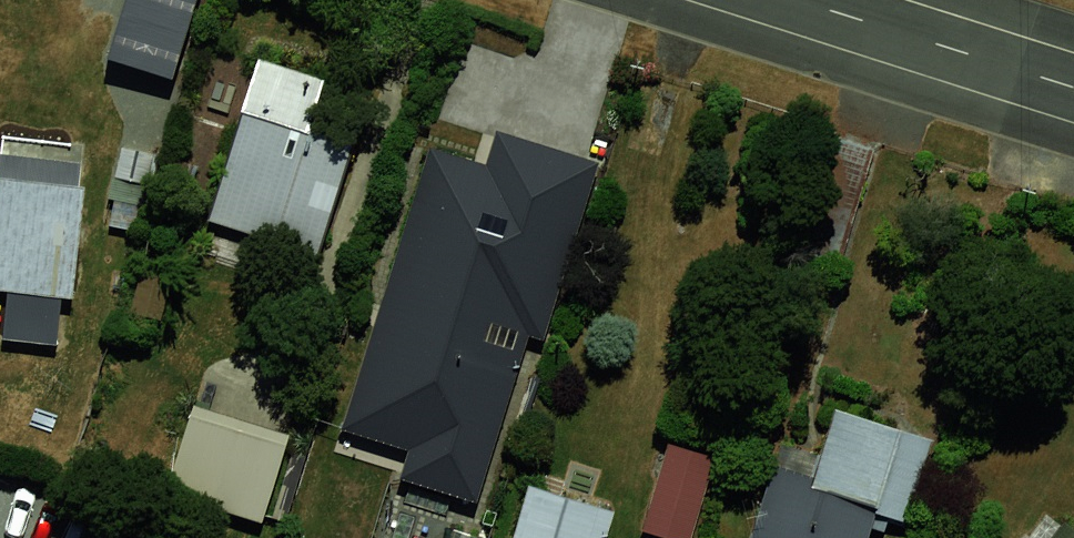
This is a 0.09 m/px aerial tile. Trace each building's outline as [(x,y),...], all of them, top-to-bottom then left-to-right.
[(84,67),(162,80),(178,0),(103,0),(84,67)] [(243,59),(200,214),(325,252),(369,96),(315,80),(243,59)] [(411,151),(336,434),(408,452),(400,484),(483,506),(570,166),(534,155),(516,149),(466,134),(456,165),(411,151)] [(0,155),(0,301),(61,307),(76,163),(0,155)] [(281,438),(177,407),(148,499),(252,531),(281,438)] [(756,537),(892,537),(898,514),(913,518),(934,433),(865,415),(831,407),(813,478),(773,468),(756,537)] [(640,531),(668,537),(703,537),(724,461),(663,445),(640,531)] [(526,478),(510,537),(608,537),(616,508),(526,478)] [(1053,523),(1041,537),(1073,537),(1053,523)]
